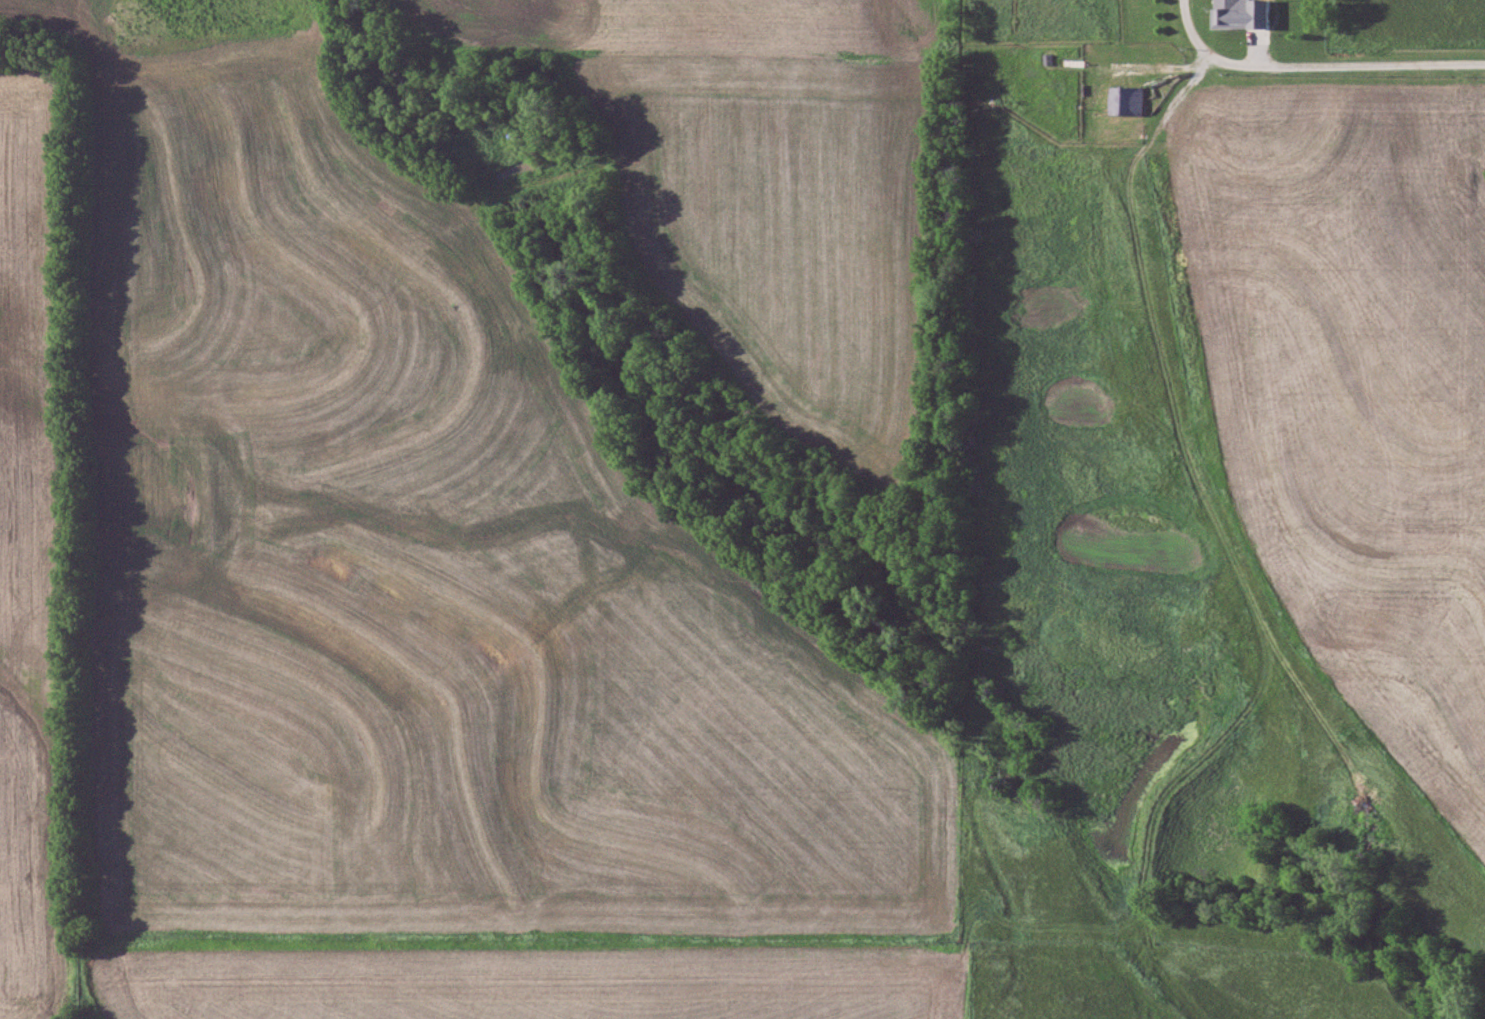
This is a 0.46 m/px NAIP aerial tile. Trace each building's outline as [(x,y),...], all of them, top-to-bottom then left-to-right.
[(1216,25),(1276,24),(1276,0),(1216,0),(1216,25)] [(1146,111),(1146,83),(1112,83),(1112,111),(1146,111)]
